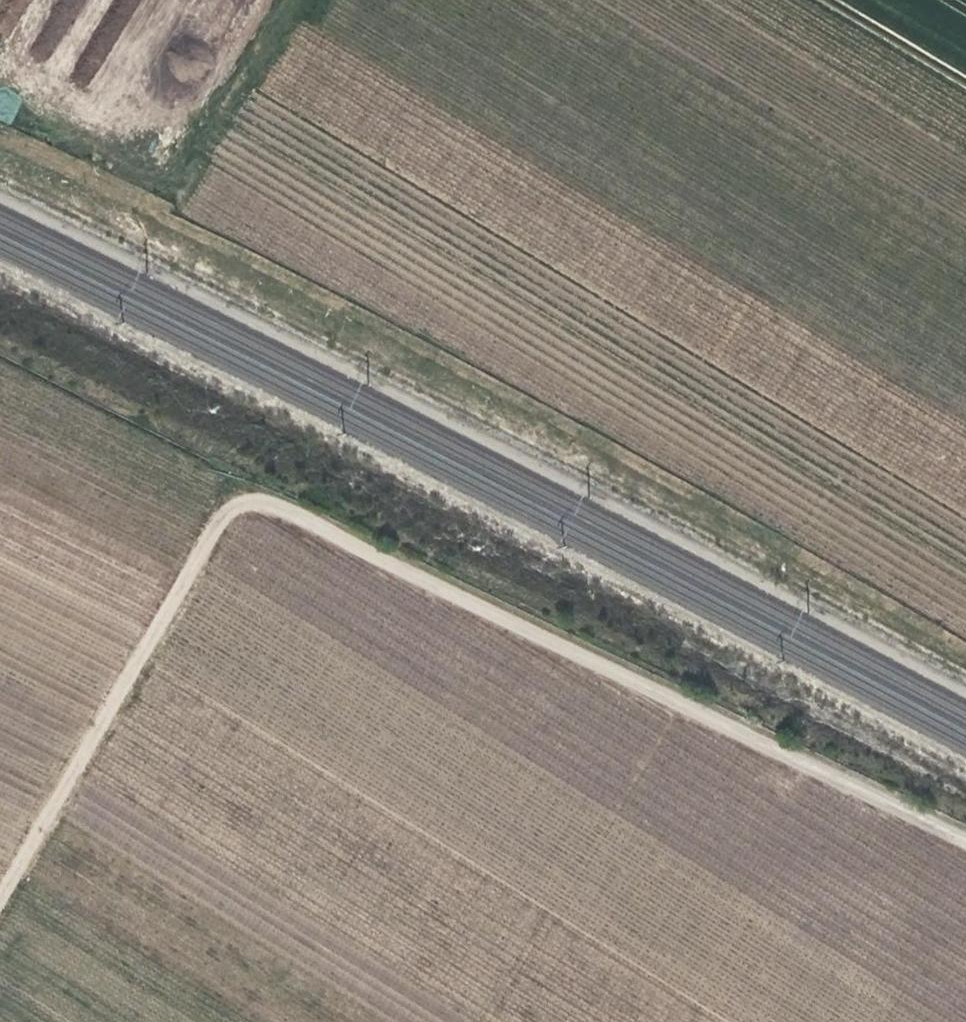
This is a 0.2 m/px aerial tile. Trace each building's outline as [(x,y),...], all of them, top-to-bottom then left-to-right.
[(12,124),(22,95),(0,88),(0,120),(12,124)]
